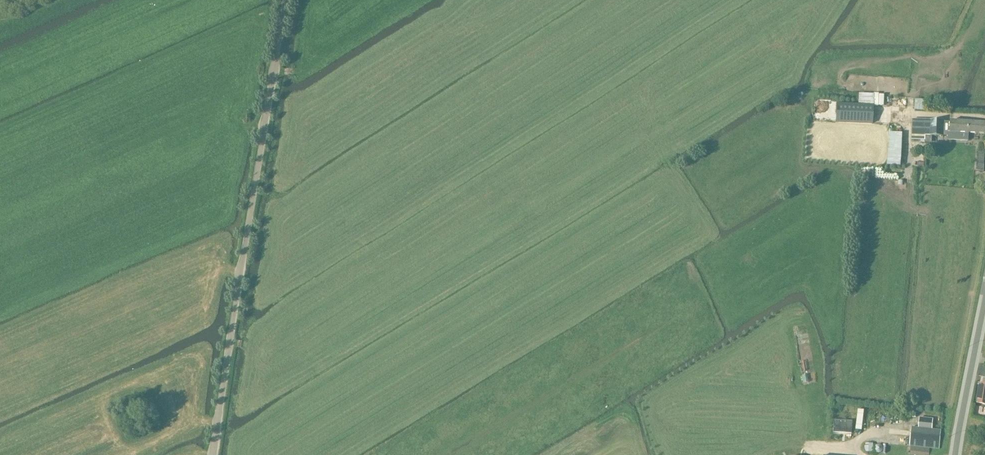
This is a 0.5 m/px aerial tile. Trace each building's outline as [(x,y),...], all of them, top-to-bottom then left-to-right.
[(916,111),(928,111),(928,100),(917,99),(916,111)] [(836,104),(836,122),(872,124),(873,106),(836,104)] [(944,121),(916,120),(913,120),(912,140),(925,140),(925,135),(943,136),(944,121)] [(943,136),(948,136),(948,140),(969,141),(969,133),(984,134),(984,123),(951,121),(951,122),(944,122),(943,136)] [(903,164),(904,133),(890,132),(889,164),(903,164)] [(851,434),(853,422),(835,420),(833,432),(851,434)] [(904,426),(903,439),(912,440),(911,447),(924,448),(925,441),(930,442),(931,429),(929,429),(930,422),(917,421),(916,427),(904,426)] [(874,449),(874,450),(875,451),(875,452),(876,452),(876,453),(877,453),(878,453),(879,453),(880,453),(881,453),(881,452),(882,452),(882,451),(883,450),(883,449),(883,448),(882,447),(882,446),(881,446),(881,445),(880,445),(879,445),(878,445),(877,445),(876,445),(876,446),(875,446),(875,447),(874,448),(874,449)]
